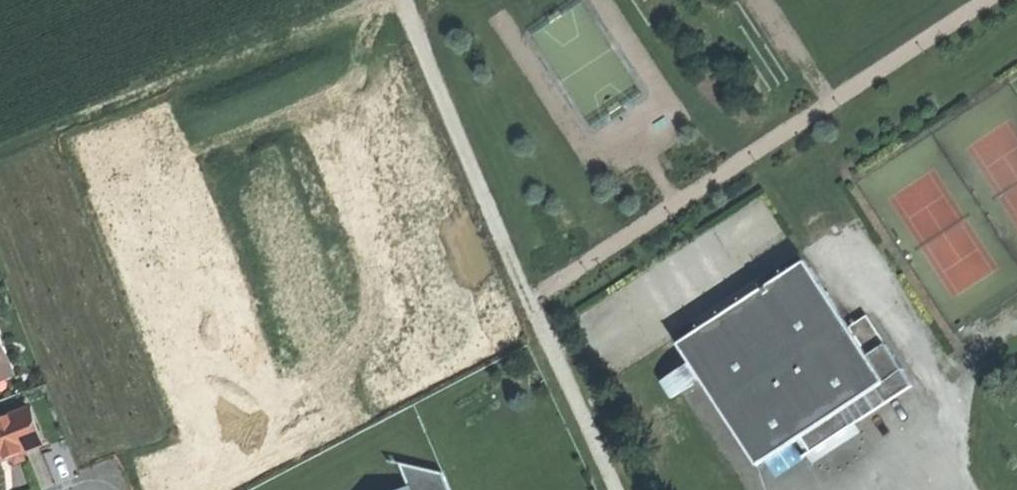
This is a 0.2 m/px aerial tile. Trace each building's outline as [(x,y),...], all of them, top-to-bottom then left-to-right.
[(696,326),(679,338),(692,356),(689,359),(761,467),(800,441),(846,412),(857,430),(918,389),(892,349),(874,360),(855,333),(816,275),(801,254),(756,286),(761,293),(702,334),(696,326)] [(756,286),(696,326),(702,334),(761,293),(756,286)] [(873,321),(855,333),(874,360),(892,349),(873,321)] [(11,358),(0,334),(0,363),(11,358)] [(0,363),(0,378),(16,372),(11,358),(0,363)] [(0,420),(0,460),(43,443),(28,409),(0,420)] [(846,412),(800,441),(814,459),(857,430),(846,412)] [(404,489),(453,489),(445,470),(403,464),(413,486),(404,489)]
